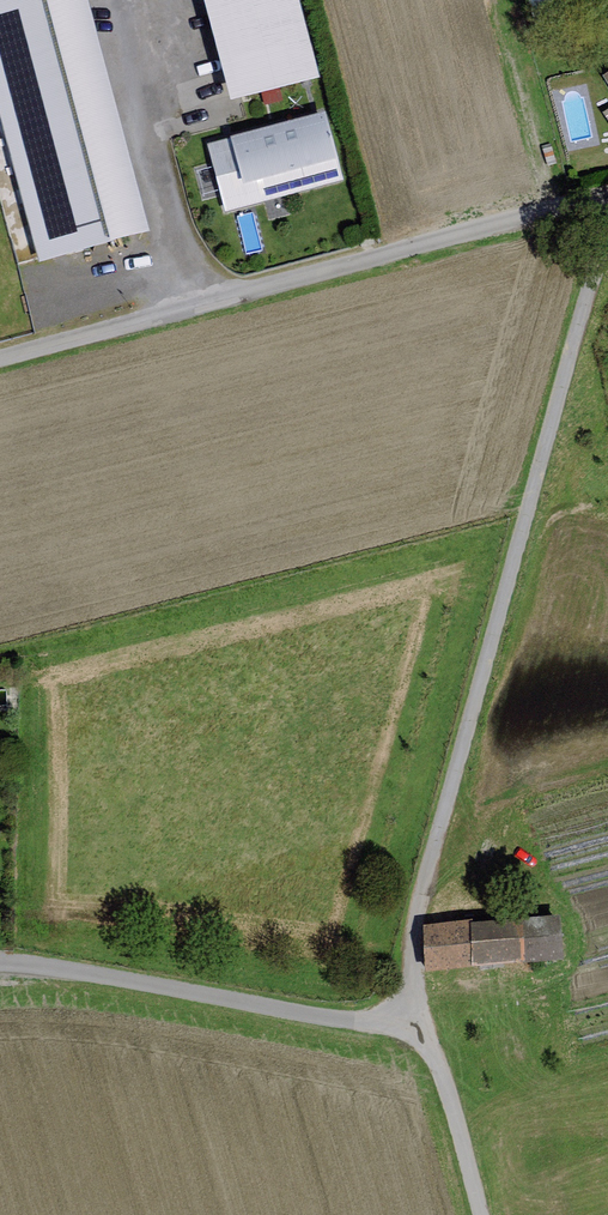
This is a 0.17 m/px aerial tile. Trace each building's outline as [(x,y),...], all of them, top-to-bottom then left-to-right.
[(40,261),(149,232),(87,0),(0,0),(0,111),(40,261)] [(230,100),(320,77),(299,0),(204,0),(230,100)] [(231,138),(207,145),(225,212),(345,180),(327,111),(231,137),(231,138)] [(424,924),(427,971),(565,960),(559,916),(472,925),(471,920),(424,924)]
